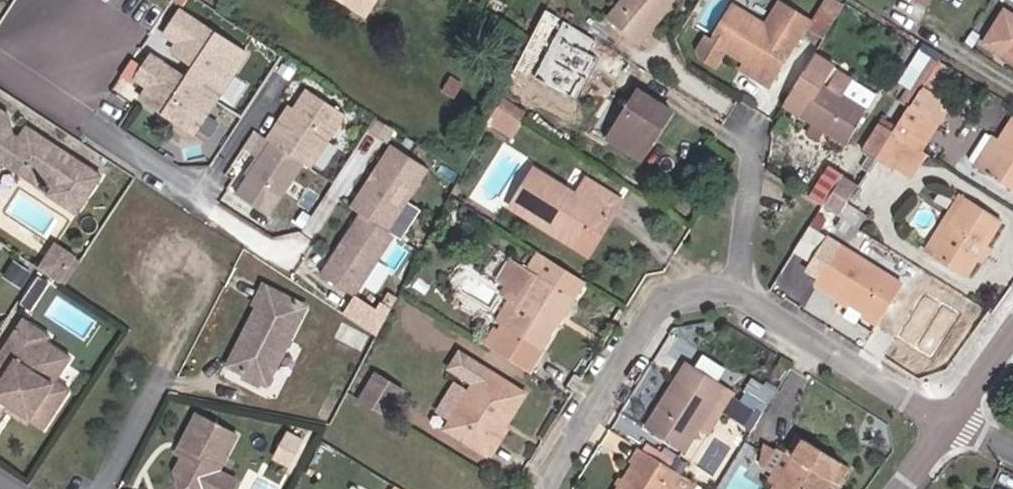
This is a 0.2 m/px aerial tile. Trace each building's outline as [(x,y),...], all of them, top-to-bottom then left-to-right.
[(380,0),(340,0),(368,20),(380,0)] [(687,0),(641,0),(621,24),(648,47),(687,0)] [(817,34),(831,44),(851,14),(853,11),(837,1),(817,34)] [(141,91),(190,124),(242,47),(180,5),(165,28),(178,37),(172,44),(196,60),(186,74),(151,50),(136,72),(148,81),(141,91)] [(754,64),(781,81),(802,50),(739,9),(720,43),(754,64)] [(540,10),(515,71),(555,88),(581,27),(540,10)] [(826,51),(797,94),(814,105),(809,114),(823,123),(831,129),(854,144),(887,94),(848,68),(839,83),(835,80),(846,64),(826,51)] [(781,81),(754,64),(749,73),(776,90),(781,81)] [(274,117),(265,132),(302,155),(309,160),(343,106),(304,81),(291,102),(279,121),(274,117)] [(618,144),(641,159),(659,130),(668,134),(679,116),(647,95),(618,144)] [(274,117),(279,121),(291,102),(286,99),(274,117)] [(500,111),(490,128),(517,143),(527,128),(500,111)] [(900,135),(898,138),(924,154),(941,127),(915,111),(900,135)] [(233,187),(267,209),(302,155),(265,132),(253,122),(241,140),(252,147),(257,150),(244,169),(233,187)] [(831,129),(823,123),(819,130),(827,135),(831,129)] [(882,163),(898,138),(900,135),(887,128),(870,157),(882,163)] [(659,130),(641,159),(649,163),(668,134),(659,130)] [(25,200),(30,191),(42,199),(72,218),(91,188),(18,143),(11,154),(1,149),(0,138),(0,184),(25,200)] [(924,154),(898,138),(882,163),(900,174),(909,159),(918,164),(924,154)] [(426,162),(390,139),(349,201),(359,207),(319,268),(351,290),(391,229),(385,225),(426,162)] [(990,177),(1012,191),(1012,140),(990,177)] [(252,147),(240,166),(244,169),(257,150),(252,147)] [(909,159),(900,174),(908,179),(918,164),(909,159)] [(510,213),(541,231),(544,225),(580,246),(599,217),(609,223),(618,207),(584,185),(575,200),(534,174),(510,213)] [(831,208),(846,218),(865,188),(850,178),(831,208)] [(72,218),(42,199),(37,208),(67,226),(72,218)] [(869,233),(846,218),(831,208),(815,234),(829,243),(840,227),(864,243),(869,233)] [(972,277),(1007,229),(974,208),(941,256),(972,277)] [(585,259),(609,223),(599,217),(580,246),(544,225),(541,231),(585,259)] [(832,274),(826,282),(890,324),(913,288),(837,239),(820,265),(832,274)] [(50,259),(41,272),(61,285),(54,297),(59,301),(75,275),(50,259)] [(589,290),(552,267),(539,286),(507,334),(493,355),(526,376),(554,334),(571,307),(576,310),(589,290)] [(41,272),(34,284),(54,297),(61,285),(41,272)] [(507,334),(539,286),(528,280),(498,327),(507,334)] [(306,306),(265,285),(254,306),(258,308),(230,364),(267,383),(295,327),(289,324),(295,312),(301,316),(306,306)] [(560,337),(576,310),(571,307),(554,334),(560,337)] [(335,336),(362,351),(370,336),(343,321),(335,336)] [(21,335),(11,350),(37,367),(44,357),(47,352),(21,335)] [(6,386),(0,396),(0,417),(6,421),(29,435),(43,444),(68,405),(54,396),(68,373),(44,357),(37,367),(11,350),(0,367),(0,381),(6,386)] [(684,454),(701,428),(727,388),(692,365),(648,427),(684,454)] [(487,373),(446,432),(485,457),(503,432),(497,427),(508,411),(513,415),(526,399),(487,373)] [(736,394),(727,388),(701,428),(711,433),(736,394)] [(194,416),(178,447),(185,451),(181,458),(172,474),(177,488),(208,488),(235,437),(194,416)] [(26,440),(29,435),(6,421),(3,426),(26,440)] [(281,448),(294,456),(303,439),(289,432),(281,448)] [(799,435),(787,453),(798,459),(809,443),(799,435)] [(840,464),(809,443),(798,459),(787,453),(766,442),(762,460),(775,469),(771,476),(780,484),(777,488),(822,488),(840,464)] [(181,458),(185,451),(178,447),(174,455),(181,458)] [(645,455),(624,488),(694,488),(696,487),(645,455)] [(822,488),(836,488),(849,470),(840,464),(822,488)]
